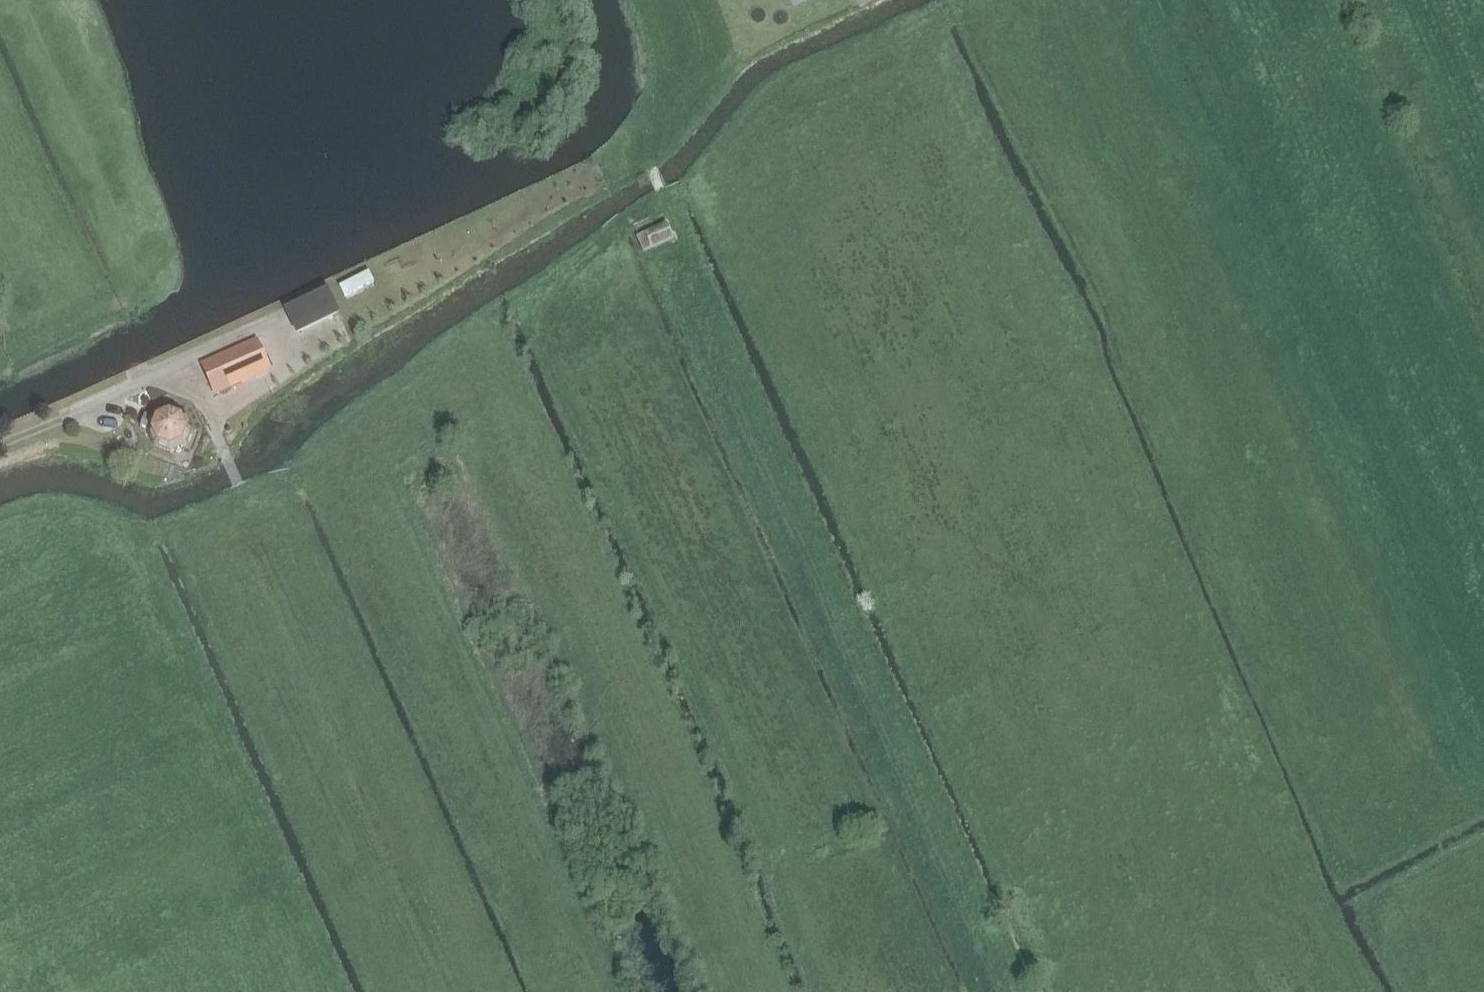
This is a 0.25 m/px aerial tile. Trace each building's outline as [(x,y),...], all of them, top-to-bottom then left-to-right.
[(643,252),(673,239),(666,224),(636,237),(643,252)] [(304,333),(351,315),(340,287),(293,305),(304,333)] [(271,370),(257,339),(200,364),(214,396),(271,370)] [(143,413),(138,429),(146,431),(153,448),(169,453),(174,451),(179,453),(181,448),(186,446),(193,430),(184,413),(169,408),(152,415),(151,416),(143,413)]
